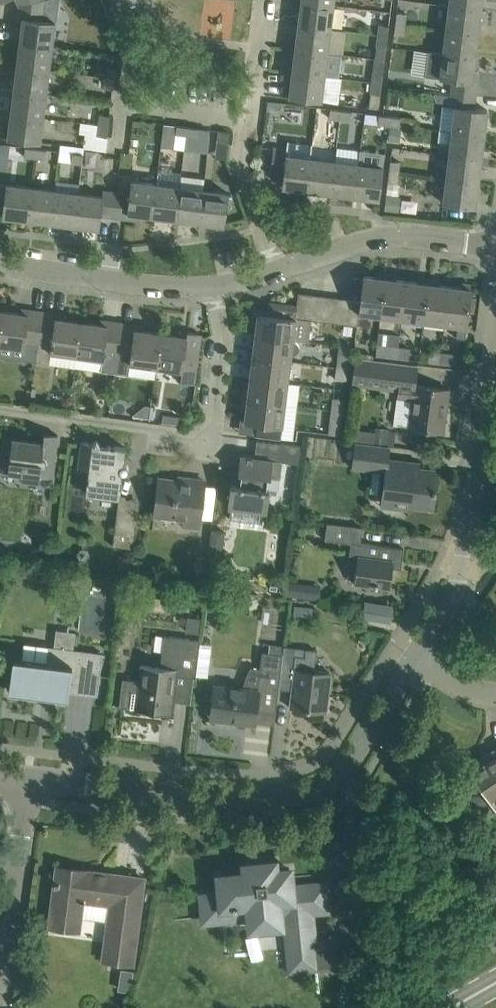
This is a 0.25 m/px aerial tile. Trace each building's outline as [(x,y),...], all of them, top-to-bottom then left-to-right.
[(54,46),(57,22),(45,21),(47,0),(45,0),(19,5),(17,18),(23,18),(20,42),(54,46)] [(392,0),(383,0),(381,11),(391,13),(392,0)] [(482,0),(453,0),(452,5),(481,9),(482,0)] [(332,29),(335,5),(302,1),(299,25),(332,29)] [(478,33),(481,9),(452,5),(449,29),(478,33)] [(396,23),(406,25),(407,14),(397,13),(396,23)] [(405,35),(406,25),(396,23),(395,33),(405,35)] [(379,24),(378,35),(388,37),(389,25),(379,24)] [(329,53),(332,29),(299,25),(296,49),(329,53)] [(475,57),(478,33),(449,29),(446,53),(475,57)] [(386,46),(387,37),(378,35),(376,45),(386,46)] [(51,70),(54,46),(20,42),(17,66),(51,70)] [(326,77),(329,53),(296,49),(293,73),(326,77)] [(428,51),(425,77),(443,79),(455,81),(453,94),(476,97),(478,82),(472,81),(474,69),(475,57),(446,53),(428,51)] [(48,94),(51,70),(17,66),(14,90),(48,94)] [(105,77),(114,79),(116,68),(106,66),(105,77)] [(372,82),(381,83),(383,73),(373,71),(372,82)] [(323,101),(326,77),(293,73),(290,97),(323,101)] [(114,79),(105,77),(103,88),(113,89),(114,79)] [(380,94),(381,83),(372,82),(371,93),(380,94)] [(45,119),(48,94),(14,90),(11,114),(45,119)] [(475,108),(476,97),(453,94),(451,108),(455,108),(452,130),(484,134),(487,110),(475,108)] [(340,120),(341,110),(331,109),(329,119),(340,120)] [(341,110),(340,120),(351,121),(352,111),(341,110)] [(42,143),(45,119),(11,114),(8,139),(42,143)] [(99,126),(108,127),(110,115),(100,114),(99,126)] [(389,126),(390,116),(379,114),(378,124),(389,126)] [(390,116),(389,126),(399,127),(401,118),(390,116)] [(186,136),(188,127),(177,125),(176,135),(186,136)] [(107,137),(108,127),(99,126),(97,135),(107,137)] [(188,127),(186,136),(197,138),(198,128),(188,127)] [(402,129),(390,127),(388,141),(400,142),(402,129)] [(481,158),(484,134),(452,130),(450,154),(481,158)] [(218,141),(228,143),(229,132),(219,131),(218,141)] [(34,157),(35,148),(26,147),(24,156),(34,157)] [(299,151),(294,150),(274,147),(270,172),(284,174),(282,187),(307,190),(311,159),(298,158),(299,151)] [(45,159),(47,150),(35,148),(34,157),(45,159)] [(82,164),(84,154),(73,153),(72,163),(82,164)] [(479,182),(481,158),(450,154),(446,178),(479,182)] [(331,193),(335,162),(311,159),(307,190),(331,193)] [(389,171),(398,172),(400,161),(391,160),(389,171)] [(355,196),(359,165),(335,162),(331,193),(355,196)] [(380,199),(382,179),(383,169),(359,165),(355,196),(380,199)] [(397,183),(398,172),(389,171),(388,182),(397,183)] [(475,207),(479,182),(446,178),(443,203),(475,207)] [(157,184),(146,183),(134,181),(132,195),(118,193),(115,217),(128,219),(129,213),(153,216),(157,184)] [(30,187),(26,187),(6,184),(2,216),(26,219),(30,187)] [(181,187),(173,186),(157,184),(153,216),(177,219),(181,187)] [(26,219),(50,222),(54,190),(30,187),(26,219)] [(205,190),(201,190),(181,187),(177,219),(201,222),(205,190)] [(78,193),(62,191),(54,190),(50,222),(74,225),(78,193)] [(229,193),(209,191),(205,190),(201,222),(225,225),(229,193)] [(118,193),(117,193),(105,191),(104,197),(78,193),(74,225),(100,228),(101,216),(115,217),(118,193)] [(386,195),(385,210),(399,212),(401,197),(386,195)] [(380,316),(385,278),(363,275),(360,300),(348,299),(345,324),(357,326),(358,313),(380,316)] [(401,319),(406,281),(385,278),(380,316),(401,319)] [(423,321),(428,283),(406,281),(401,319),(423,321)] [(445,324),(449,286),(428,283),(423,321),(445,324)] [(458,326),(456,338),(466,339),(472,289),(449,286),(445,324),(458,326)] [(308,319),(311,294),(299,293),(297,306),(295,306),(294,318),(307,319),(308,319)] [(320,321),(323,296),(311,294),(308,319),(320,321)] [(332,323),(336,297),(323,296),(320,321),(332,323)] [(345,324),(348,299),(336,297),(332,323),(345,324)] [(294,318),(295,306),(278,303),(269,310),(269,315),(258,313),(255,336),(293,340),(294,327),(306,328),(307,319),(294,318)] [(43,312),(29,310),(28,314),(4,311),(0,342),(0,344),(24,347),(22,360),(38,362),(45,312),(43,312)] [(84,322),(82,322),(56,318),(57,314),(45,312),(38,362),(50,363),(52,351),(79,355),(84,322)] [(123,323),(122,323),(108,321),(108,326),(84,322),(79,355),(103,359),(101,371),(117,373),(123,323)] [(163,333),(161,333),(135,329),(136,325),(123,323),(117,373),(129,375),(131,363),(158,367),(163,333)] [(182,370),(180,382),(194,384),(201,334),(187,332),(187,337),(163,333),(158,367),(182,370)] [(295,342),(293,340),(255,336),(253,357),(290,362),(291,354),(293,354),(296,354),(298,352),(299,351),(299,348),(299,347),(298,345),(297,343),(295,342)] [(397,359),(398,347),(377,344),(376,357),(397,359)] [(337,368),(348,369),(351,347),(340,345),(337,368)] [(398,347),(397,359),(409,360),(410,348),(398,347)] [(440,363),(441,353),(430,352),(428,362),(440,363)] [(472,367),(473,357),(441,353),(440,363),(472,367)] [(287,383),(290,362),(253,357),(250,379),(287,383)] [(352,385),(394,390),(398,363),(356,358),(352,385)] [(346,381),(348,369),(337,368),(335,379),(346,381)] [(285,405),(287,383),(250,379),(247,400),(285,405)] [(449,389),(416,385),(399,383),(394,425),(443,431),(449,389)] [(331,411),(343,412),(344,399),(333,398),(331,411)] [(281,438),(285,405),(247,400),(245,422),(258,423),(256,435),(281,438)] [(133,415),(133,416),(149,419),(150,406),(145,405),(133,415)] [(340,435),(343,412),(331,411),(329,434),(340,435)] [(376,427),(374,443),(386,444),(388,429),(376,427)] [(56,455),(58,435),(44,433),(43,442),(4,437),(0,472),(22,475),(21,481),(40,484),(41,477),(53,479),(56,455)] [(125,464),(124,463),(126,448),(100,444),(97,440),(92,443),(81,442),(78,468),(88,469),(85,494),(119,498),(123,474),(124,474),(125,473),(127,473),(128,471),(128,470),(129,469),(129,467),(128,467),(128,465),(127,464),(126,464),(125,464)] [(420,463),(403,460),(402,466),(387,464),(390,446),(355,442),(352,468),(385,472),(381,501),(433,508),(438,470),(419,468),(420,463)] [(299,463),(300,446),(281,443),(279,460),(241,456),(238,473),(242,474),(240,485),(231,484),(228,507),(231,507),(231,509),(270,513),(272,495),(278,495),(283,461),(299,463)] [(200,528),(203,501),(205,481),(189,479),(189,484),(159,480),(156,500),(154,515),(185,519),(184,526),(200,528)] [(140,504),(119,501),(115,532),(136,535),(140,504)] [(210,546),(223,548),(225,531),(212,529),(210,546)] [(113,544),(129,547),(130,537),(115,535),(113,544)] [(55,540),(41,538),(39,553),(54,554),(55,540)] [(404,548),(384,546),(351,542),(348,568),(356,569),(354,584),(390,588),(394,562),(402,563),(404,548)] [(119,556),(117,573),(126,574),(128,557),(119,556)] [(194,560),(191,582),(204,583),(206,561),(194,560)] [(63,568),(62,577),(82,580),(83,570),(63,568)] [(320,600),(321,586),(289,582),(287,596),(320,600)] [(363,617),(390,621),(392,606),(366,602),(363,617)] [(313,607),(295,605),(294,614),(312,616),(313,607)] [(187,617),(186,632),(199,633),(201,618),(187,617)] [(196,678),(198,655),(200,639),(164,635),(161,667),(142,665),(140,681),(122,679),(120,706),(136,708),(149,710),(150,709),(171,712),(172,702),(173,702),(175,683),(172,682),(173,675),(196,678)] [(101,676),(104,650),(52,643),(50,659),(14,654),(9,692),(68,700),(72,672),(101,676)] [(276,710),(280,679),(285,646),(270,644),(269,653),(262,652),(260,669),(250,667),(241,689),(215,686),(211,718),(255,723),(257,708),(276,710)] [(317,650),(286,647),(285,646),(280,679),(294,681),(290,708),(310,710),(310,709),(326,711),(331,673),(315,671),(317,650)] [(489,763),(487,761),(471,772),(495,810),(495,758),(489,763)] [(285,869),(276,870),(275,861),(271,862),(271,865),(270,865),(269,864),(266,864),(266,865),(264,865),(264,867),(258,867),(257,868),(256,866),(255,866),(254,866),(251,866),(251,867),(249,867),(249,864),(245,864),(245,873),(219,876),(220,892),(203,894),(203,900),(201,900),(201,901),(202,918),(205,917),(205,923),(211,923),(225,921),(250,919),(250,922),(254,922),(256,921),(257,933),(258,933),(259,935),(275,934),(275,931),(276,931),(275,919),(277,919),(277,920),(281,919),(281,917),(286,916),(286,919),(291,970),(332,966),(333,970),(335,970),(332,936),(331,936),(329,936),(330,940),(315,942),(314,935),(312,913),(327,911),(328,911),(330,911),(329,909),(330,909),(330,906),(327,906),(325,887),(328,886),(328,883),(327,884),(327,882),(324,882),(310,883),(292,885),(290,869),(285,869)] [(114,874),(114,878),(86,874),(87,871),(57,867),(56,881),(54,881),(54,885),(55,885),(51,912),(79,916),(79,917),(108,921),(102,960),(132,964),(144,878),(114,874)] [(122,969),(118,990),(130,992),(133,971),(122,969)]
